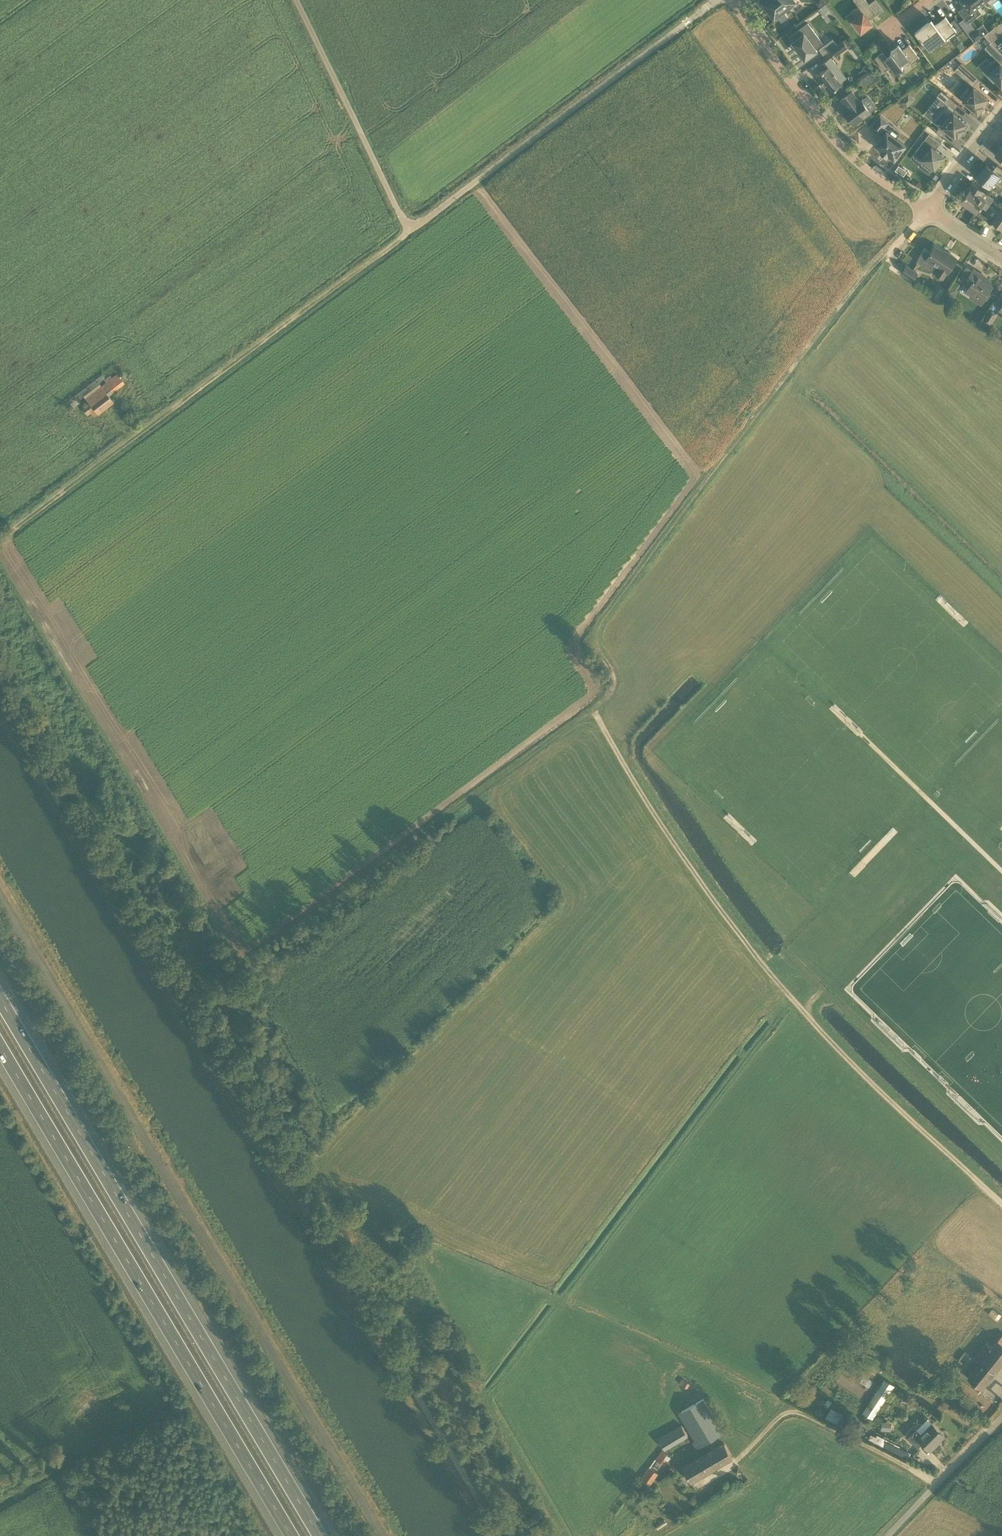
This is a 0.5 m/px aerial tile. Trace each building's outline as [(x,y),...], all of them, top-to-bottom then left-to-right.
[(793,0),(770,0),(770,1),(769,1),(764,4),(774,18),(795,3),(793,0)] [(870,26),(869,25),(872,23),(869,18),(876,13),(866,0),(854,0),(859,6),(850,12),(855,19),(853,20),(861,31),(864,29),(865,30),(870,26)] [(980,5),(986,0),(961,0),(965,6),(958,11),(968,23),(982,12),(977,7),(980,5)] [(956,31),(952,25),(946,17),(935,24),(932,27),(928,22),(915,32),(923,43),(924,42),(931,50),(956,31)] [(1001,32),(1001,23),(1001,22),(985,34),(992,42),(1001,32)] [(792,42),(805,59),(818,50),(816,48),(823,43),(808,23),(790,36),(793,41),(792,42)] [(971,34),(975,40),(984,33),(979,28),(971,34)] [(991,41),(986,36),(982,40),(987,45),(991,41)] [(847,38),(837,44),(831,50),(835,56),(851,44),(847,38)] [(824,55),(831,50),(837,44),(833,39),(819,49),(824,55)] [(991,41),(987,45),(985,47),(996,58),(992,62),(991,61),(982,70),(994,82),(996,79),(1001,85),(1001,53),(991,41)] [(919,57),(909,44),(902,49),(899,45),(891,50),(893,53),(887,57),(883,52),(875,58),(885,70),(891,65),(896,72),(903,66),(901,63),(908,58),(912,63),(919,57)] [(845,75),(838,66),(831,57),(821,64),(825,69),(817,75),(830,92),(843,83),(840,79),(845,75)] [(867,62),(861,67),(866,73),(872,68),(867,62)] [(980,78),(969,68),(962,62),(955,70),(973,86),(980,78)] [(864,86),(876,77),(872,71),(860,80),(864,86)] [(978,112),(983,106),(982,104),(987,98),(974,87),(963,100),(978,112)] [(953,111),(954,110),(958,104),(941,90),(937,96),(945,102),(948,105),(943,111),(950,117),(943,126),(955,137),(957,134),(959,136),(965,128),(963,126),(967,123),(954,112),(953,111)] [(860,101),(852,91),(841,99),(849,109),(847,111),(856,123),(871,112),(862,100),(860,101)] [(908,94),(901,103),(908,108),(915,99),(908,94)] [(906,145),(897,138),(901,132),(888,122),(889,122),(881,115),(871,128),(879,134),(882,136),(876,145),(882,149),(881,151),(887,156),(889,154),(895,159),(906,145)] [(935,167),(944,155),(936,149),(940,143),(929,135),(920,147),(928,153),(923,158),(925,159),(923,161),(928,165),(929,163),(935,167)] [(1001,168),(997,173),(987,164),(977,176),(990,186),(994,181),(1001,187),(1001,168)] [(977,211),(985,199),(981,196),(984,191),(972,182),(967,189),(969,190),(962,201),(977,211)] [(1000,210),(1001,211),(993,223),(1001,229),(1001,228),(1001,207),(1000,210)] [(947,253),(935,246),(930,254),(924,250),(917,261),(928,268),(931,262),(940,268),(937,274),(943,278),(947,272),(948,273),(957,258),(948,252),(947,253)] [(914,280),(918,273),(907,266),(902,272),(914,280)] [(972,271),(966,266),(958,278),(965,282),(964,283),(969,287),(967,290),(984,300),(992,287),(981,279),(984,276),(974,268),(972,271)] [(934,297),(939,300),(944,291),(939,288),(934,297)] [(991,323),(996,314),(991,310),(985,319),(991,323)] [(105,382),(101,385),(85,398),(88,402),(81,408),(87,415),(91,412),(94,416),(113,401),(108,395),(124,382),(123,382),(128,378),(124,373),(120,377),(117,373),(112,377),(110,375),(104,380),(105,382)] [(992,1308),(989,1313),(996,1317),(999,1312),(992,1308)] [(982,1389),(1001,1364),(1001,1335),(980,1363),(968,1378),(982,1389)] [(873,1419),(894,1387),(884,1380),(863,1412),(873,1419)] [(699,1447),(723,1433),(703,1398),(679,1412),(699,1447)] [(831,1406),(826,1417),(839,1422),(844,1412),(831,1406)] [(937,1443),(945,1435),(933,1422),(932,1421),(921,1432),(917,1428),(908,1437),(918,1447),(923,1442),(930,1450),(937,1443)] [(665,1450),(689,1436),(682,1424),(658,1438),(665,1450)] [(856,1424),(852,1430),(859,1433),(862,1427),(856,1424)] [(908,1458),(911,1453),(899,1447),(900,1446),(876,1434),(872,1441),(908,1458)] [(692,1482),(733,1457),(725,1443),(683,1468),(692,1482)] [(664,1465),(671,1455),(662,1449),(655,1459),(658,1461),(654,1467),(658,1470),(662,1464),(664,1465)] [(649,1484),(658,1473),(650,1467),(642,1478),(649,1484)]
